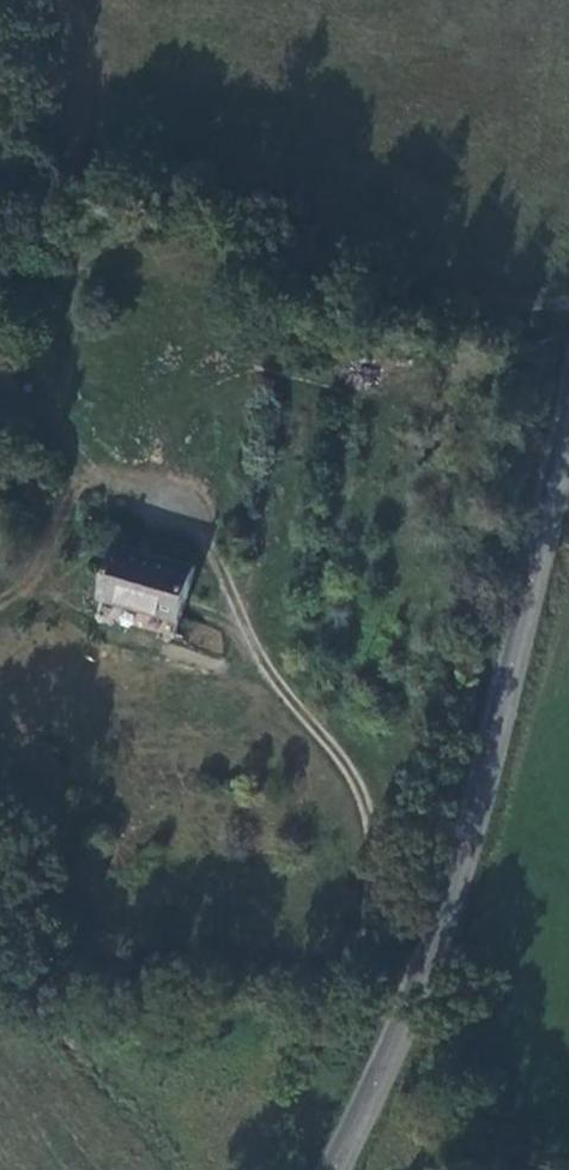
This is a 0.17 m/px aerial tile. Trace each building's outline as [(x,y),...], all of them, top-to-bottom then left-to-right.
[(194,559),(120,537),(104,591),(178,613),(194,559)]
